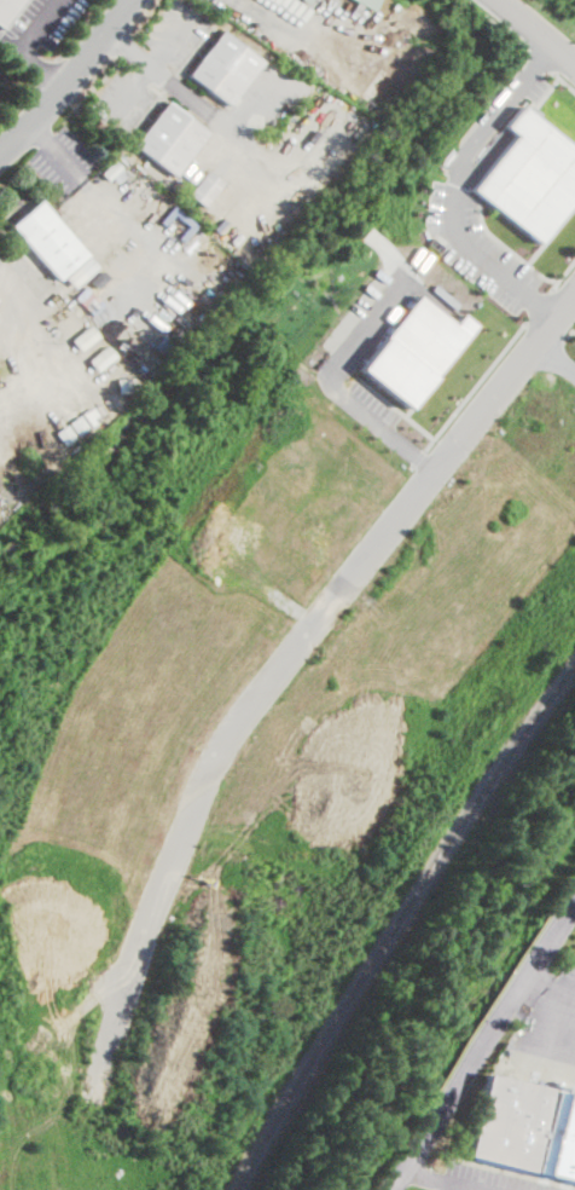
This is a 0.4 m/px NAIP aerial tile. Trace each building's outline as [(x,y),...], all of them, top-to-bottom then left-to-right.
[(17,0),(0,0),(0,22),(17,0)] [(373,10),(356,0),(379,0),(373,10)] [(220,28),(186,71),(226,103),(260,59),(220,28)] [(164,99),(132,143),(172,173),(205,129),(164,99)] [(519,103),(574,148),(574,195),(539,241),(471,186),(515,133),(504,123),(519,103)] [(126,177),(118,184),(112,177),(108,181),(101,174),(115,162),(121,168),(120,169),(126,177)] [(221,181),(204,204),(187,192),(205,169),(221,181)] [(60,215),(56,219),(87,255),(58,281),(11,226),(41,201),(53,216),(53,215),(57,212),(42,196),(42,193),(42,190),(45,187),(50,185),(64,202),(56,209),(62,214),(60,215)] [(185,210),(174,224),(162,214),(173,201),(185,210)] [(86,278),(74,288),(65,277),(76,267),(86,278)] [(110,278),(98,290),(89,283),(101,271),(110,278)] [(94,295),(83,305),(75,296),(86,285),(94,295)] [(461,313),(475,325),(408,408),(360,368),(419,295),(454,324),(461,313)] [(99,336),(81,350),(72,340),(91,325),(99,336)] [(115,356),(97,371),(88,360),(106,345),(115,356)] [(133,391),(117,392),(116,377),(133,377),(133,391)] [(88,427),(77,434),(69,422),(80,415),(88,427)] [(76,437),(64,444),(56,432),(66,423),(76,437)] [(487,1074),(574,1095),(574,1184),(467,1157),(487,1074)]
